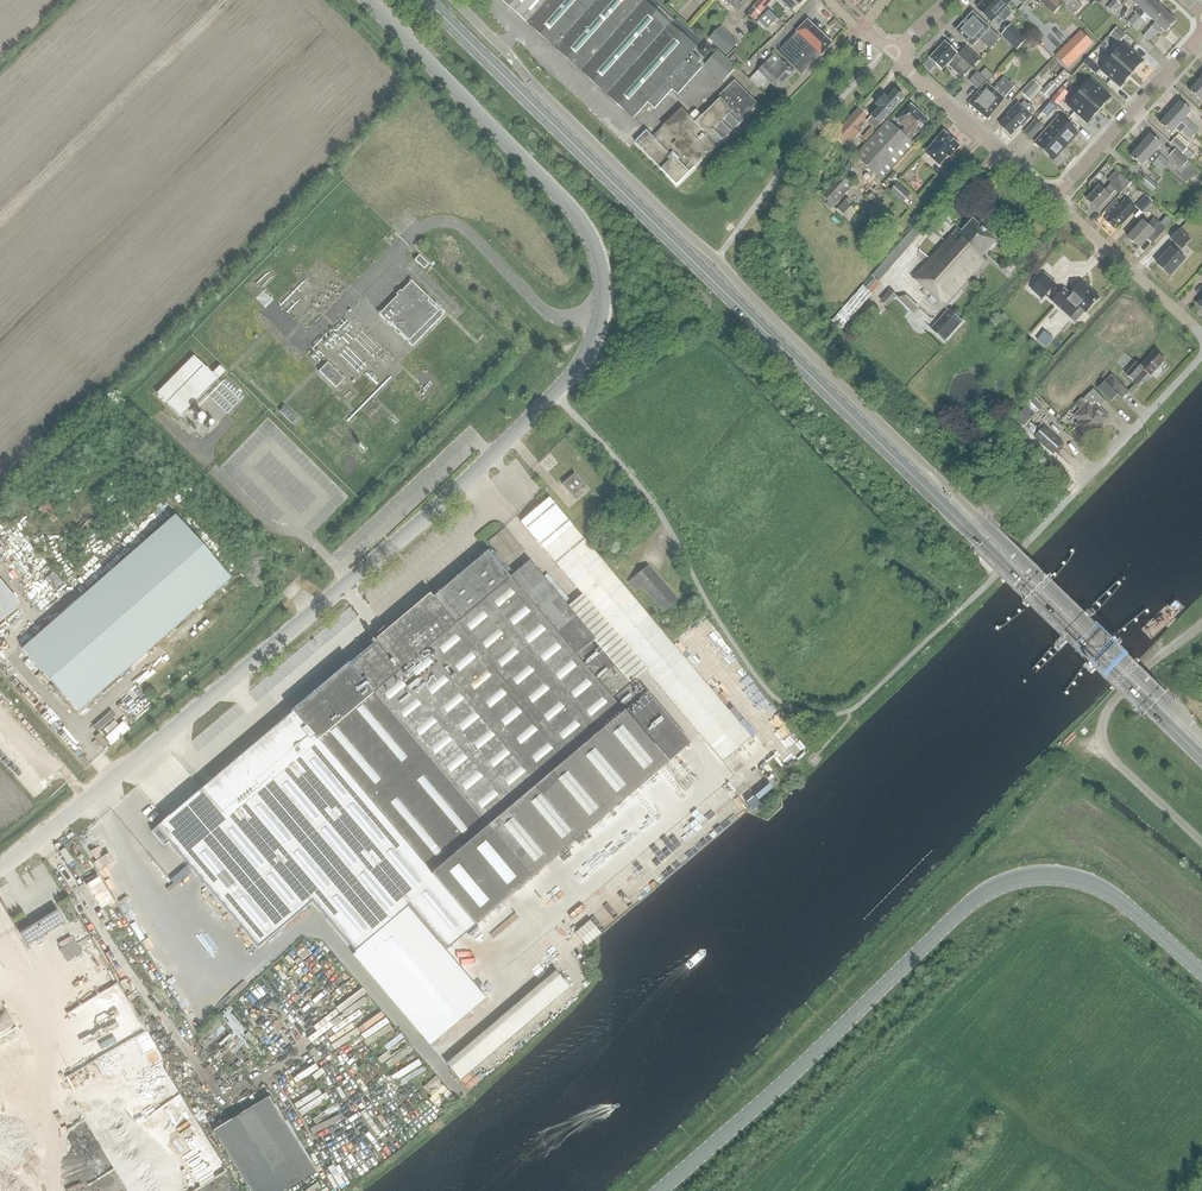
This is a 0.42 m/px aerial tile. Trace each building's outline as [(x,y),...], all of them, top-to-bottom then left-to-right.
[(528,24),(633,117),(648,101),(655,107),(672,88),(678,93),(702,67),(698,63),(701,60),(692,52),(697,47),(671,24),(674,20),(658,6),(655,9),(645,0),(501,0),(528,24)] [(738,11),(749,0),(727,0),(738,11)] [(753,7),(747,13),(754,20),(773,0),(760,0),(753,7)] [(791,11),(798,4),(798,5),(803,0),(780,0),(791,11)] [(1007,0),(985,0),(977,8),(991,22),(1009,3),(1007,0)] [(1056,0),(1039,0),(1054,15),(1062,6),(1056,0)] [(1073,14),(1086,0),(1058,0),(1073,14)] [(1120,5),(1115,0),(1114,0),(1106,8),(1112,14),(1120,5)] [(1145,13),(1155,2),(1153,0),(1137,0),(1134,3),(1139,7),(1134,12),(1136,14),(1140,18),(1145,13)] [(1166,12),(1155,2),(1145,13),(1140,18),(1145,22),(1149,17),(1156,23),(1166,12)] [(1166,12),(1156,23),(1151,27),(1156,32),(1157,33),(1161,28),(1166,33),(1176,21),(1166,12)] [(758,21),(766,29),(773,22),(765,14),(758,21)] [(1001,38),(990,28),(975,15),(973,14),(956,31),(973,46),(979,39),(990,50),(1001,38)] [(1128,23),(1132,27),(1140,18),(1136,14),(1128,23)] [(1132,27),(1137,31),(1145,22),(1140,18),(1132,27)] [(798,32),(779,52),(802,74),(821,54),(822,55),(833,44),(808,20),(797,32),(798,32)] [(727,55),(739,42),(720,26),(709,39),(727,55)] [(1002,34),(1017,49),(1025,40),(1009,26),(1002,34)] [(1148,40),(1156,32),(1151,27),(1143,36),(1148,40)] [(1126,36),(1117,28),(1111,35),(1114,38),(1116,36),(1121,41),(1126,36)] [(1072,39),(1055,56),(1067,68),(1084,51),(1072,39)] [(706,55),(713,48),(707,42),(700,50),(706,55)] [(946,42),(930,59),(942,70),(947,65),(961,79),(969,71),(972,67),(958,54),(946,42)] [(1112,56),(1132,74),(1144,61),(1131,49),(1124,43),(1112,56)] [(965,47),(958,54),(972,67),(978,60),(965,47)] [(737,66),(719,50),(706,64),(723,80),(737,66)] [(739,66),(744,61),(736,53),(731,58),(739,66)] [(778,89),(795,73),(775,53),(758,70),(778,89)] [(1112,56),(1100,70),(1120,87),(1132,74),(1112,56)] [(970,81),(978,89),(985,81),(977,73),(970,81)] [(985,83),(976,94),(969,104),(987,119),(1014,87),(1004,78),(993,90),(992,89),(985,83)] [(1092,80),(1080,93),(1099,110),(1111,97),(1092,80)] [(1200,80),(1190,91),(1201,102),(1201,101),(1201,82),(1200,80)] [(653,135),(647,130),(636,141),(670,175),(678,183),(688,175),(743,121),(761,104),(736,81),(720,96),(722,98),(695,121),(682,108),(653,135)] [(1027,98),(1039,86),(1033,81),(1021,93),(1027,98)] [(1042,92),(1048,99),(1058,88),(1052,82),(1042,92)] [(888,98),(885,96),(877,105),(880,108),(867,121),(875,129),(904,99),(896,90),(888,98)] [(1058,92),(1051,99),(1057,105),(1063,98),(1058,92)] [(1099,110),(1080,93),(1068,106),(1087,124),(1099,110)] [(1018,103),(1008,114),(1009,115),(1000,126),(1011,135),(1020,125),(1021,126),(1035,111),(1035,108),(1030,104),(1028,104),(1025,102),(1021,105),(1018,103)] [(1180,102),(1170,113),(1181,123),(1187,128),(1191,124),(1186,119),(1191,113),(1180,102)] [(913,143),(910,140),(929,121),(912,105),(897,120),(905,128),(901,132),(889,120),(856,155),(881,178),(913,143)] [(869,117),(859,107),(833,135),(844,146),(853,137),(855,140),(863,131),(859,128),(869,117)] [(1187,128),(1181,123),(1170,113),(1161,124),(1172,134),(1176,129),(1181,134),(1183,132),(1187,128)] [(1047,129),(1066,146),(1078,133),(1058,116),(1047,129)] [(1030,126),(1037,133),(1043,126),(1035,120),(1030,126)] [(1191,124),(1187,128),(1195,136),(1199,132),(1191,124)] [(1187,128),(1183,132),(1191,140),(1195,136),(1187,128)] [(1066,146),(1047,129),(1035,142),(1054,160),(1066,146)] [(948,155),(950,157),(959,147),(944,133),(926,153),(939,165),(948,155)] [(1150,135),(1141,146),(1143,148),(1166,169),(1170,164),(1156,152),(1161,146),(1150,135)] [(1182,153),(1186,148),(1176,138),(1172,143),(1182,153)] [(1166,169),(1143,148),(1141,146),(1131,156),(1143,167),(1148,161),(1162,173),(1166,169)] [(1195,155),(1188,148),(1183,154),(1191,161),(1195,155)] [(1189,161),(1176,150),(1171,156),(1184,167),(1189,161)] [(854,185),(844,175),(842,173),(840,175),(822,194),(834,206),(854,185)] [(1121,174),(1120,175),(1112,184),(1111,183),(1105,190),(1100,186),(1087,199),(1098,209),(1111,196),(1116,190),(1120,194),(1131,183),(1122,175),(1121,174)] [(1153,191),(1158,186),(1147,176),(1142,181),(1153,191)] [(890,192),(903,203),(910,195),(898,184),(890,192)] [(1143,214),(1153,203),(1146,196),(1135,207),(1143,214)] [(850,198),(840,210),(845,215),(856,203),(850,198)] [(1121,226),(1137,209),(1130,203),(1126,199),(1122,204),(1119,201),(1108,214),(1110,216),(1106,221),(1114,228),(1118,223),(1121,226)] [(1140,248),(1148,239),(1153,243),(1166,229),(1154,219),(1148,225),(1144,221),(1129,238),(1140,248)] [(951,238),(950,237),(913,277),(945,307),(988,260),(983,256),(997,241),(974,220),(963,232),(959,229),(951,238)] [(1177,243),(1158,264),(1170,275),(1185,259),(1179,253),(1191,240),(1180,230),(1172,239),(1177,243)] [(424,269),(429,264),(419,255),(414,260),(424,269)] [(1045,274),(1031,289),(1042,299),(1056,284),(1045,274)] [(879,281),(875,277),(865,287),(872,293),(881,283),(879,281)] [(412,347),(445,313),(411,280),(379,314),(412,347)] [(1085,312),(1086,313),(1100,298),(1084,283),(1072,295),(1065,289),(1053,301),(1065,312),(1076,322),(1085,312)] [(897,298),(891,292),(882,301),(888,307),(897,298)] [(846,320),(853,314),(849,309),(842,315),(846,320)] [(943,341),(961,322),(949,310),(930,329),(943,341)] [(1044,331),(1037,340),(1046,347),(1053,338),(1044,331)] [(1151,376),(1156,370),(1155,369),(1164,359),(1156,351),(1150,358),(1149,357),(1141,366),(1137,363),(1127,374),(1138,384),(1148,373),(1151,376)] [(225,371),(219,366),(212,374),(193,356),(157,393),(181,416),(225,371)] [(319,371),(336,388),(345,379),(328,362),(319,371)] [(1120,383),(1111,374),(1104,381),(1113,389),(1120,383)] [(1083,401),(1088,406),(1082,412),(1080,414),(1079,415),(1078,417),(1079,419),(1082,422),(1079,425),(1090,437),(1092,435),(1094,435),(1098,431),(1097,429),(1108,419),(1098,409),(1106,402),(1094,390),(1083,401)] [(292,423),(297,418),(284,406),(279,411),(292,423)] [(1014,419),(1024,428),(1030,421),(1020,412),(1014,419)] [(1009,424),(1048,460),(1053,454),(1050,451),(1034,438),(1024,428),(1014,419),(1009,424)] [(1060,440),(1045,426),(1035,438),(1050,451),(1060,440)] [(576,499),(588,489),(575,473),(563,484),(576,499)] [(50,516),(59,507),(51,499),(42,507),(50,516)] [(175,516),(22,649),(77,713),(230,580),(175,516)] [(572,525),(544,548),(722,762),(750,739),(572,525)] [(166,819),(151,831),(164,846),(169,841),(258,948),(312,902),(355,953),(353,954),(430,1046),(485,999),(445,951),(474,927),(473,927),(665,764),(689,744),(646,693),(635,679),(634,680),(629,673),(624,677),(593,641),(575,656),(556,633),(576,616),(529,561),(510,577),(500,566),(505,562),(506,564),(523,550),(505,527),(488,541),(497,552),(492,556),(488,551),(432,596),(429,593),(383,631),(379,625),(373,630),(377,635),(374,638),(370,641),(370,639),(368,641),(371,645),(355,659),(292,712),(201,789),(166,819)] [(642,587),(664,612),(678,600),(648,566),(627,584),(635,593),(642,587)] [(1048,575),(1023,602),(1028,607),(1054,580),(1048,575)] [(20,604),(0,582),(0,621),(20,604)] [(1086,612),(1061,638),(1066,643),(1092,617),(1086,612)] [(127,720),(108,737),(115,744),(134,728),(127,720)] [(765,803),(760,798),(753,804),(757,809),(765,803)] [(605,930),(645,893),(637,885),(663,860),(652,848),(622,875),(624,877),(593,906),(601,914),(595,920),(605,930)] [(20,933),(28,946),(65,923),(57,910),(20,933)] [(590,920),(575,933),(586,946),(601,933),(590,920)] [(75,941),(60,950),(67,963),(82,954),(75,941)] [(463,1078),(575,987),(562,971),(450,1061),(463,1078)] [(222,1016),(237,1030),(243,1024),(228,1010),(222,1016)] [(392,1087),(426,1065),(421,1058),(387,1079),(392,1087)] [(436,1089),(448,1078),(443,1071),(430,1082),(436,1089)] [(302,1112),(327,1103),(322,1091),(298,1101),(302,1112)] [(287,1190),(315,1173),(269,1096),(213,1130),(251,1190),(286,1190),(287,1190)] [(307,1190),(318,1190),(323,1188),(320,1183),(307,1190)]
